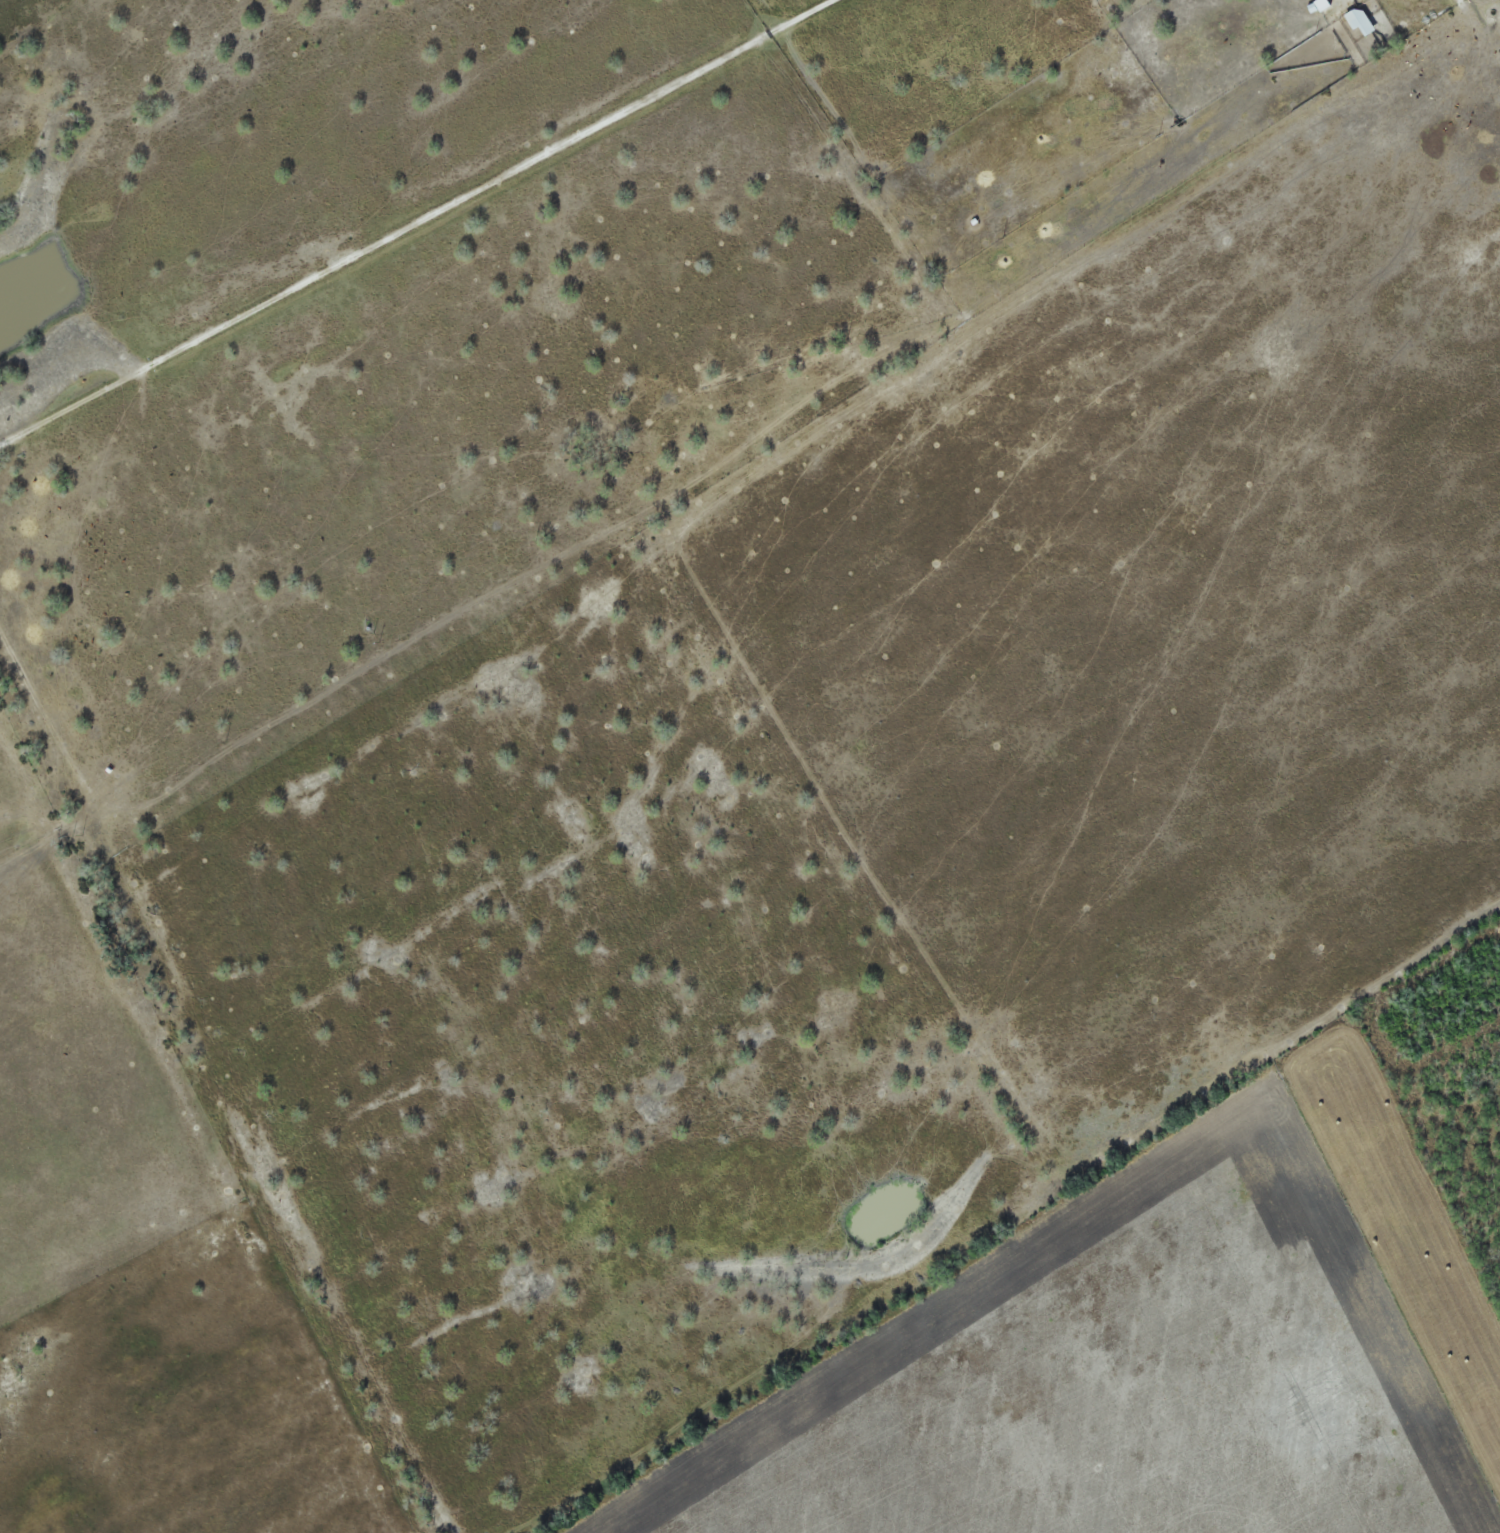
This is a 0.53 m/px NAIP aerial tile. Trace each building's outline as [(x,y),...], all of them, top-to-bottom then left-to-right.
[(1350,30),(1355,27),(1361,36),(1371,29),(1356,5),(1341,15),(1350,30)]
